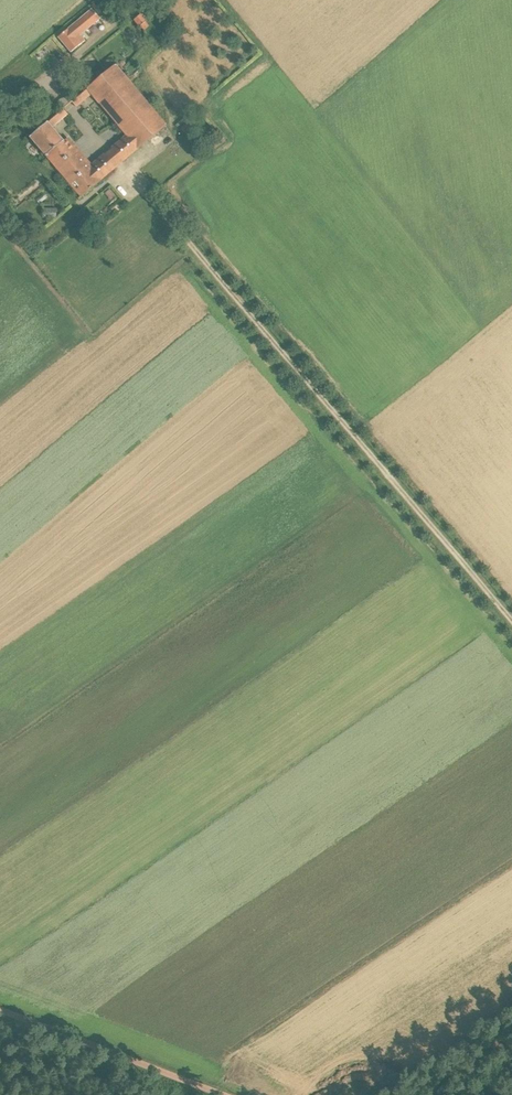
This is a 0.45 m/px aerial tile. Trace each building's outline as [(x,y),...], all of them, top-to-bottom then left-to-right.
[(102,17),(100,14),(98,16),(93,9),(69,29),(69,28),(59,37),(71,52),(85,40),(81,35),(102,17)] [(141,14),(134,20),(140,27),(141,26),(145,30),(149,26),(145,22),(147,21),(141,14)] [(90,168),(66,139),(64,141),(52,127),(68,114),(63,109),(30,137),(82,196),(166,125),(115,65),(72,101),(76,107),(92,93),(128,136),(90,168)] [(57,209),(44,209),(44,218),(57,218),(57,209)]
